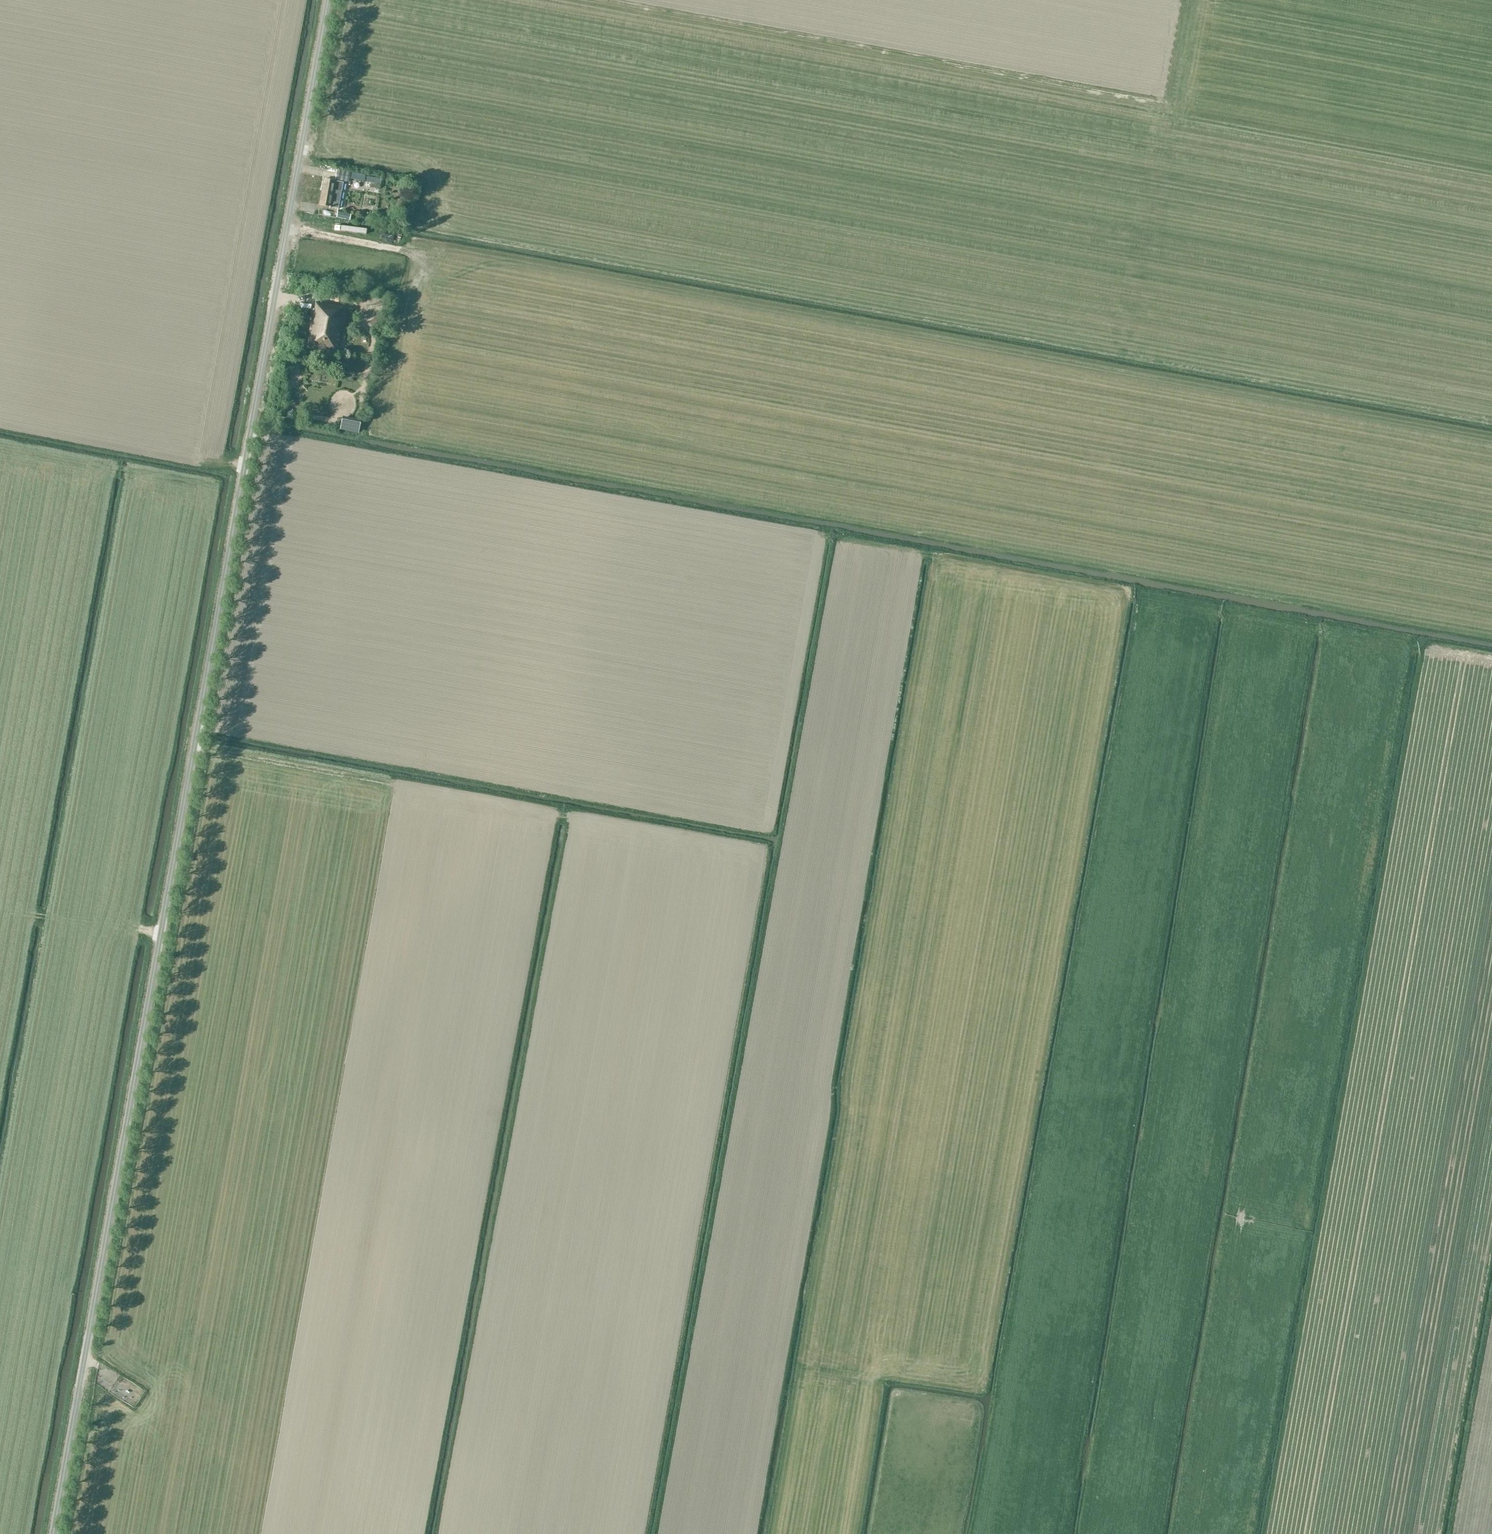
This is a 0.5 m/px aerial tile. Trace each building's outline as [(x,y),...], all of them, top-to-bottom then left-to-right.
[(386,180),(350,173),(351,173),(337,170),(335,180),(349,183),(349,180),(385,186),(386,180)] [(343,183),(324,179),(319,205),(329,207),(329,208),(330,208),(330,207),(338,208),(343,183)] [(350,221),(351,216),(351,215),(337,212),(336,218),(350,221)] [(337,353),(345,307),(316,303),(315,310),(313,310),(307,347),(337,353)] [(381,317),(379,315),(369,323),(374,329),(381,322),(379,319),(381,317)]
